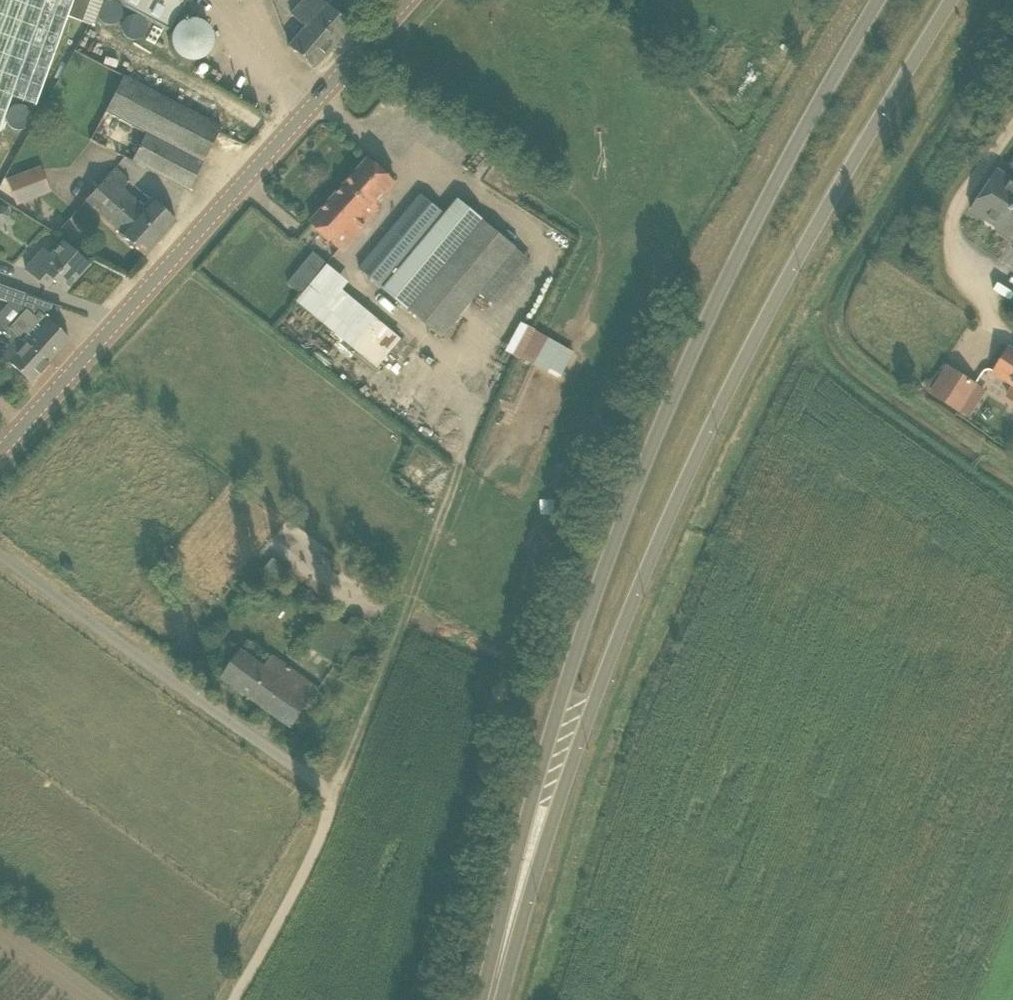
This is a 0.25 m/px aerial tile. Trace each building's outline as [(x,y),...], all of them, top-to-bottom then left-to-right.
[(11,98),(35,107),(66,16),(81,21),(90,0),(0,0),(0,128),(11,98)] [(172,32),(184,0),(114,0),(172,32)] [(291,10),(300,0),(279,0),(291,10)] [(313,68),(351,25),(325,4),(321,0),(304,0),(291,14),(305,27),(288,46),(313,68)] [(131,161),(188,191),(221,127),(124,76),(105,111),(146,133),(131,161)] [(4,118),(26,128),(34,109),(12,100),(4,118)] [(396,182),(370,159),(341,191),(371,218),(377,211),(379,207),(376,204),(396,182)] [(119,234),(144,256),(176,221),(151,199),(140,210),(120,192),(130,181),(114,167),(85,201),(120,232),(119,234)] [(6,179),(17,206),(41,196),(31,169),(6,179)] [(998,169),(971,210),(1012,238),(1012,179),(998,169)] [(312,223),(342,250),(371,218),(341,191),(312,223)] [(516,248),(459,200),(445,216),(421,196),(360,269),(442,337),(479,293),(516,248)] [(65,291),(87,265),(62,242),(50,256),(43,250),(25,269),(45,287),(52,279),(65,291)] [(312,283),(298,272),(288,283),(302,295),(312,283)] [(21,307),(26,294),(0,285),(0,300),(21,307)] [(48,363),(69,339),(47,319),(39,312),(34,317),(26,309),(9,328),(11,330),(48,363)] [(31,382),(48,363),(11,330),(9,328),(0,324),(0,354),(31,382)] [(523,324),(510,352),(536,364),(549,335),(523,324)] [(1009,348),(1003,358),(995,371),(1012,384),(1012,350),(1009,348)] [(959,412),(975,385),(957,373),(940,399),(959,412)] [(285,587),(294,576),(273,558),(264,569),(285,587)] [(327,617),(324,607),(314,609),(316,619),(327,617)] [(346,626),(355,633),(362,623),(352,617),(346,626)] [(312,643),(318,634),(308,628),(303,637),(312,643)] [(292,728),(320,689),(273,656),(265,667),(242,650),(222,677),(292,728)]
